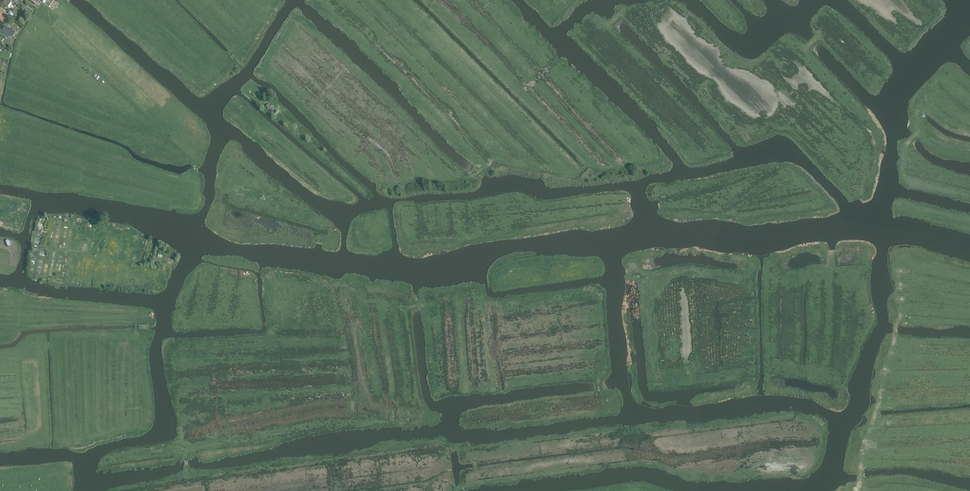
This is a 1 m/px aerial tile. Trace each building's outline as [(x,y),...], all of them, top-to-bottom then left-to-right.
[(4,12),(0,9),(0,21),(3,23),(9,16),(4,12)] [(265,106),(271,112),(275,108),(271,104),(270,106),(268,103),(265,106)]
